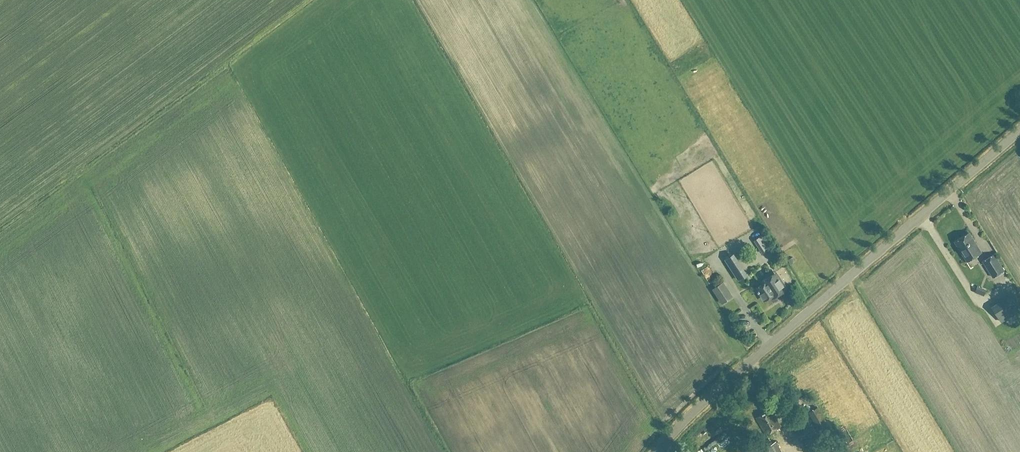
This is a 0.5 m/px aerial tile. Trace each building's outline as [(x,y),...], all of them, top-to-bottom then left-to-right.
[(934,235),(943,251),(949,248),(940,232),(934,235)] [(955,241),(967,261),(981,253),(969,232),(955,241)] [(754,240),(762,253),(769,249),(761,236),(754,240)] [(725,259),(738,279),(745,275),(732,254),(725,259)] [(983,261),(992,277),(1004,270),(995,254),(983,261)] [(711,264),(716,275),(726,270),(720,259),(711,264)] [(769,296),(771,298),(785,289),(778,278),(776,280),(772,274),(760,282),(762,284),(755,288),(762,300),(769,296)] [(997,280),(1003,291),(1015,285),(1009,274),(997,280)] [(733,297),(731,293),(723,282),(712,288),(720,300),(722,304),(733,297)] [(1000,321),(1019,308),(1019,302),(1016,295),(993,309),(1000,321)] [(1019,323),(1017,317),(1010,320),(1014,326),(1019,323)] [(818,407),(814,410),(809,412),(818,429),(827,424),(818,407)] [(756,417),(766,435),(781,426),(771,409),(756,417)] [(797,435),(798,435),(807,430),(801,419),(791,424),(797,435)] [(807,430),(798,435),(807,451),(819,451),(830,447),(824,437),(821,438),(814,427),(807,430)] [(843,437),(839,430),(831,435),(835,442),(843,437)] [(776,440),(756,451),(757,451),(783,451),(776,440)]
